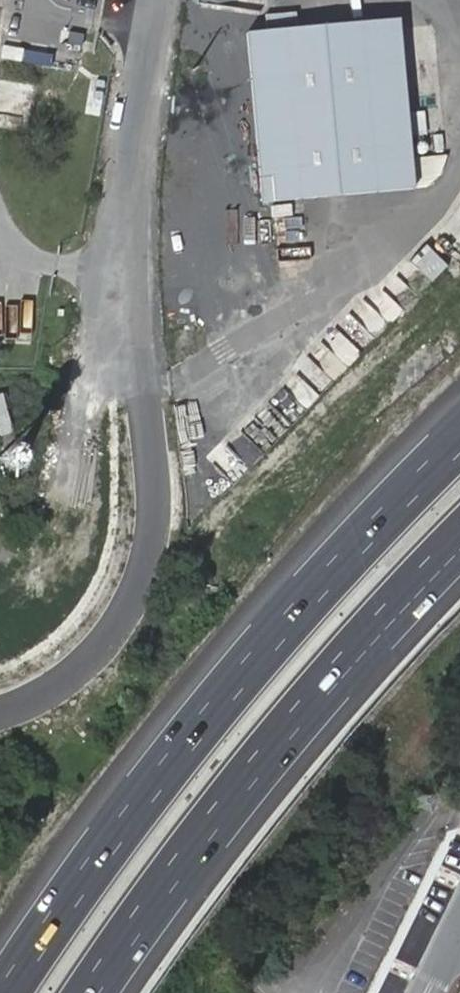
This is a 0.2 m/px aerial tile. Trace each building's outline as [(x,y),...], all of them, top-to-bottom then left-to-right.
[(413,195),(399,24),(248,37),(262,207),(413,195)] [(442,158),(425,156),(423,173),(440,175),(442,158)] [(423,245),(406,262),(429,284),(445,267),(423,245)] [(32,307),(0,307),(0,341),(31,341),(32,307)] [(341,377),(358,349),(326,329),(309,357),(341,377)] [(298,408),(314,403),(305,376),(289,382),(298,408)] [(1,396),(0,396),(0,443),(11,440),(1,396)] [(232,476),(258,457),(249,445),(234,456),(226,445),(215,454),(232,476)]
